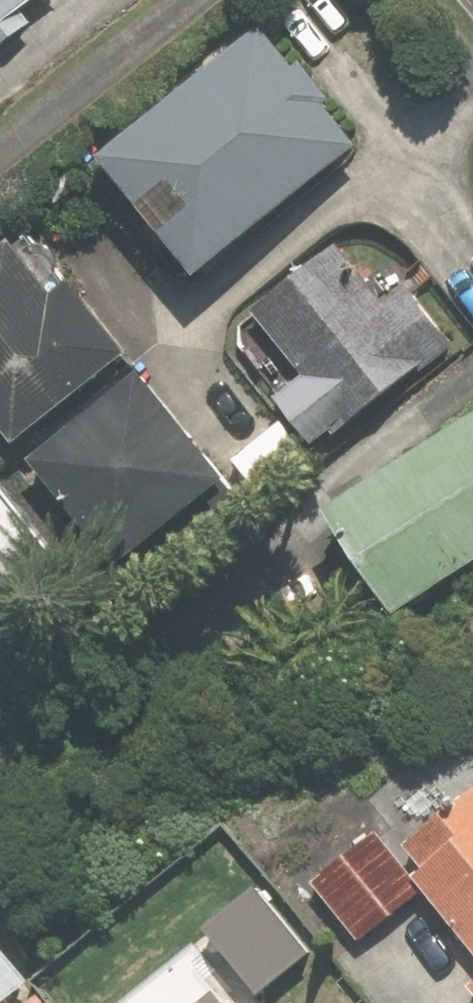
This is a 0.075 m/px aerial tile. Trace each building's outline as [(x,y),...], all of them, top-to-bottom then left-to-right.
[(43,20),(32,5),(39,0),(0,0),(0,52),(43,20)] [(371,142),(337,101),(342,97),(310,58),(300,65),(259,16),(115,136),(123,146),(109,157),(209,276),(371,142)] [(0,260),(0,408),(28,444),(144,354),(86,280),(68,294),(26,239),(0,260)] [(347,424),(350,429),(461,347),(413,284),(390,301),(348,246),(261,311),(312,378),(283,399),(318,445),(347,424)] [(154,369),(42,457),(128,567),(241,479),(154,369)] [(472,572),(472,422),(336,515),(406,618),(472,572)] [(0,470),(0,587),(15,606),(73,559),(0,470)] [(401,854),(472,941),(472,795),(401,854)] [(266,883),(212,926),(269,997),(323,954),(266,883)] [(0,935),(0,1002),(8,1002),(36,981),(0,935)] [(240,976),(207,1002),(262,1002),(240,976)]
